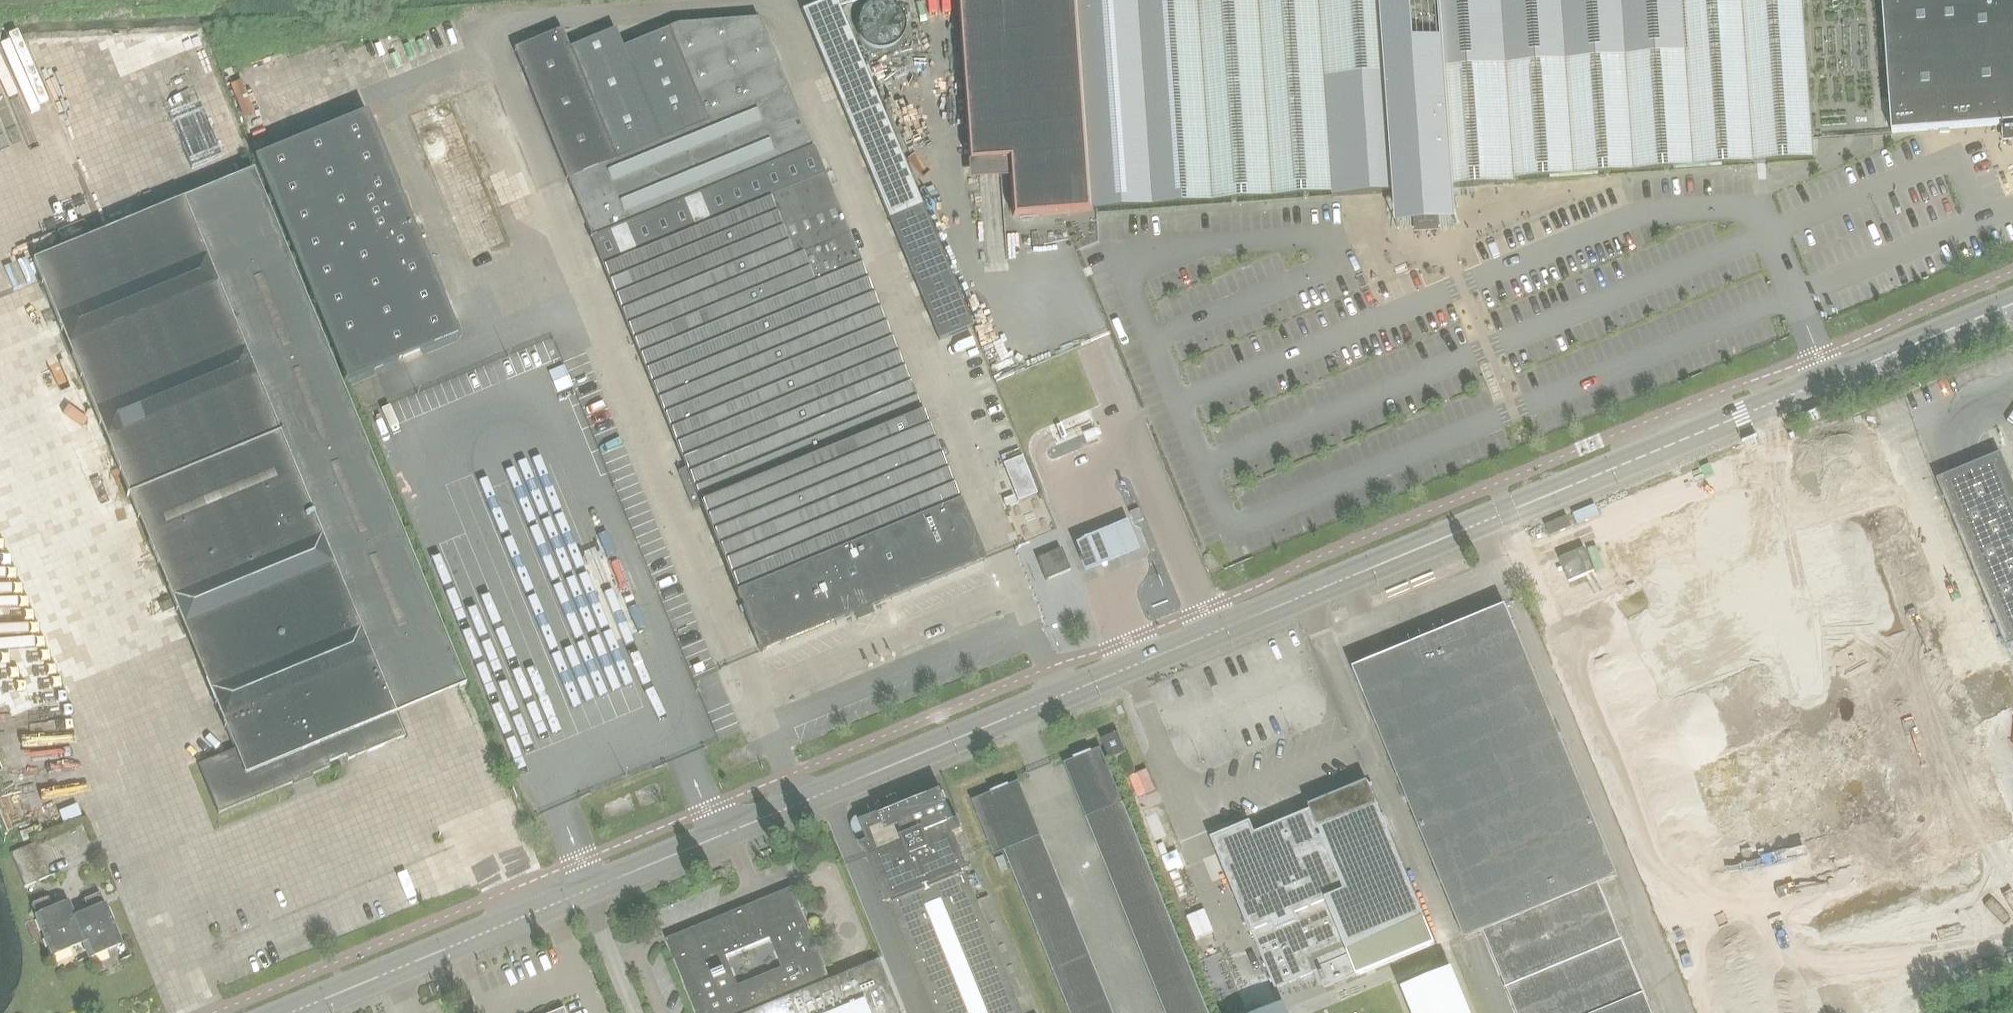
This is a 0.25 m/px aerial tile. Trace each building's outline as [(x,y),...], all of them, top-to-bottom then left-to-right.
[(972,327),(836,0),(828,0),(802,11),(939,341),(972,327)] [(897,30),(908,9),(891,0),(890,0),(885,9),(878,5),(869,22),(879,27),(882,22),(897,30)] [(1093,206),(1079,0),(958,0),(969,158),(1009,155),(1013,211),(1093,206)] [(1814,160),(1803,0),(1079,0),(1093,206),(1093,211),(1332,194),(1332,197),(1394,193),(1395,209),(1413,207),(1415,233),(1426,232),(1439,231),(1437,206),(1455,204),(1454,189),(1515,184),(1515,181),(1814,160)] [(1891,133),(2002,125),(2003,139),(2012,138),(2012,0),(1882,0),(1891,133)] [(701,506),(762,654),(982,563),(758,20),(677,26),(622,48),(615,30),(569,48),(561,30),(513,50),(591,240),(686,470),(678,474),(692,509),(701,506)] [(366,113),(253,159),(346,384),(458,336),(366,113)] [(465,685),(253,171),(32,262),(234,751),(197,766),(217,814),(330,768),(328,763),(345,757),(347,761),(404,738),(394,714),(465,685)] [(516,375),(551,359),(545,345),(528,352),(530,356),(524,359),(526,364),(513,370),(516,375)] [(2001,454),(1936,481),(2006,648),(2012,645),(2012,484),(2001,454)] [(1018,502),(1036,494),(1021,457),(1003,464),(1018,502)] [(1711,539),(1778,513),(1763,475),(1696,500),(1711,539)] [(1135,502),(1126,506),(1130,517),(1140,513),(1135,502)] [(1142,557),(1123,511),(1075,530),(1062,535),(1080,581),(1092,576),(1142,557)] [(1729,1012),(1874,1012),(2012,962),(2012,725),(2008,711),(2012,709),(2012,660),(1964,678),(1956,657),(1969,652),(1954,612),(1940,618),(1922,570),(1940,564),(1926,524),(1905,531),(1899,514),(1827,541),(1841,580),(1884,565),(1904,618),(1833,644),(1792,531),(1599,602),(1612,639),(1608,641),(1723,953),(1708,958),(1729,1012)] [(1825,544),(1820,546),(1835,582),(1841,580),(1825,544)] [(1595,546),(1565,556),(1573,580),(1603,570),(1595,546)] [(1070,573),(1061,550),(1038,559),(1047,582),(1070,573)] [(1867,590),(1837,603),(1845,621),(1874,608),(1867,590)] [(1616,878),(1618,877),(1507,606),(1404,648),(1355,668),(1466,939),(1485,931),(1519,1012),(1652,1012),(1600,885),(1616,878)] [(1103,738),(1112,759),(1129,752),(1121,731),(1103,738)] [(1101,750),(1064,765),(1069,778),(1106,763),(1101,750)] [(1112,776),(1106,763),(1069,778),(1075,792),(1112,776)] [(1117,790),(1112,776),(1075,792),(1080,805),(1117,790)] [(1025,796),(1020,783),(972,802),(977,816),(1025,796)] [(1319,969),(1326,987),(1435,942),(1370,785),(1314,808),(1315,811),(1257,835),(1252,823),(1214,839),(1252,932),(1255,930),(1278,986),(1319,969)] [(1123,803),(1117,790),(1080,805),(1086,818),(1123,803)] [(868,857),(867,857),(886,904),(889,903),(934,1012),(1020,1012),(963,872),(968,870),(949,825),(954,823),(942,793),(915,804),(914,801),(863,821),(855,825),(868,857)] [(1030,810),(1025,796),(977,816),(983,829),(1030,810)] [(1128,815),(1123,803),(1086,818),(1091,830),(1128,815)] [(1036,823),(1030,810),(983,829),(988,842),(1036,823)] [(1132,827),(1128,815),(1091,830),(1095,842),(1132,827)] [(1041,836),(1036,823),(988,842),(994,856),(1004,851),(1041,836)] [(1137,839),(1132,827),(1095,842),(1100,854),(1137,839)] [(1046,848),(1041,836),(1004,851),(1009,863),(1046,848)] [(1142,851),(1137,839),(1100,854),(1105,866),(1142,851)] [(10,854),(24,887),(50,876),(36,843),(10,854)] [(1051,860),(1046,848),(1009,863),(1014,875),(1051,860)] [(1147,863),(1142,851),(1105,866),(1110,878),(1147,863)] [(1056,872),(1051,860),(1014,875),(1019,887),(1056,872)] [(1152,875),(1147,863),(1110,878),(1115,890),(1152,875)] [(1061,884),(1056,872),(1019,887),(1024,899),(1061,884)] [(1157,887),(1152,875),(1115,890),(1120,902),(1157,887)] [(1065,896),(1061,884),(1024,899),(1028,911),(1065,896)] [(1162,899),(1157,887),(1120,902),(1125,914),(1162,899)] [(791,889),(665,941),(695,1012),(900,1012),(879,961),(829,981),(791,889)] [(88,958),(120,945),(99,894),(83,901),(88,913),(74,919),(67,904),(52,911),(47,898),(31,905),(52,956),(82,943),(88,958)] [(1070,908),(1065,896),(1028,911),(1033,923),(1070,908)] [(1166,911),(1162,899),(1125,914),(1129,926),(1166,911)] [(1075,920),(1070,908),(1033,923),(1038,935),(1075,920)] [(1171,923),(1166,911),(1129,926),(1134,938),(1171,923)] [(1080,932),(1075,920),(1038,935),(1043,947),(1080,932)] [(1176,935),(1171,923),(1134,938),(1139,950),(1176,935)] [(1085,944),(1080,932),(1043,947),(1048,959),(1085,944)] [(1181,947),(1176,935),(1139,950),(1144,962),(1181,947)] [(1090,956),(1085,944),(1048,959),(1053,971),(1090,956)] [(1186,959),(1181,947),(1144,962),(1149,974),(1186,959)] [(1095,968),(1090,956),(1053,971),(1058,983),(1095,968)] [(1191,971),(1186,959),(1149,974),(1154,986),(1191,971)] [(1403,985),(1414,1012),(1468,1012),(1449,966),(1403,985)] [(1100,980),(1095,968),(1058,983),(1062,995),(1100,980)] [(1196,983),(1191,971),(1154,986),(1159,998),(1196,983)] [(1104,992),(1100,980),(1062,995),(1067,1007),(1104,992)] [(1200,994),(1196,983),(1159,998),(1163,1010),(1200,994)] [(1104,992),(1067,1007),(1070,1012),(1086,1012),(1109,1004),(1104,992)] [(1200,994),(1163,1010),(1165,1012),(1189,1012),(1205,1006),(1200,994)] [(1109,1004),(1086,1012),(1113,1012),(1109,1004)]
